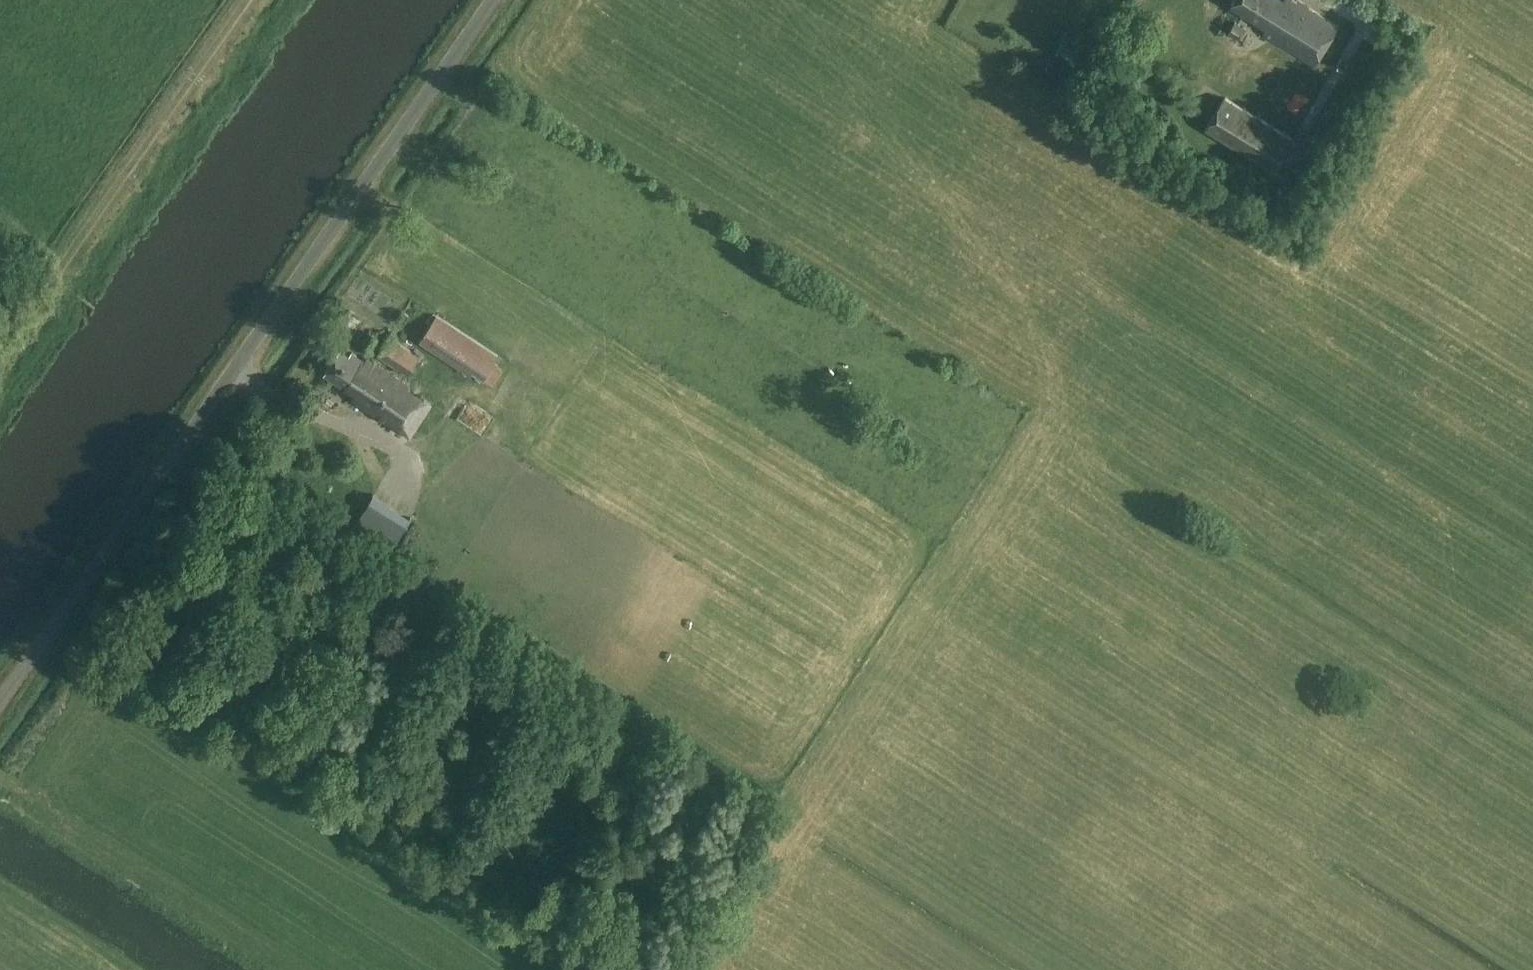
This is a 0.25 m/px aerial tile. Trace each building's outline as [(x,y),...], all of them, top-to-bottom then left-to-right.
[(1338,27),(1308,8),(1308,7),(1297,0),(1284,0),(1235,0),(1232,6),(1268,28),(1265,34),(1315,65),(1338,27)] [(1236,21),(1229,32),(1241,39),(1246,28),(1236,21)] [(1225,99),(1206,129),(1275,171),(1293,140),(1225,99)] [(473,371),(484,378),(495,362),(500,354),(437,315),(422,338),(473,371)] [(362,344),(372,351),(381,339),(370,331),(362,344)] [(421,356),(390,336),(389,336),(377,356),(406,376),(421,356)] [(350,355),(341,349),(325,373),(358,394),(354,399),(409,435),(431,402),(409,388),(411,385),(366,356),(363,360),(352,352),(350,355)]
